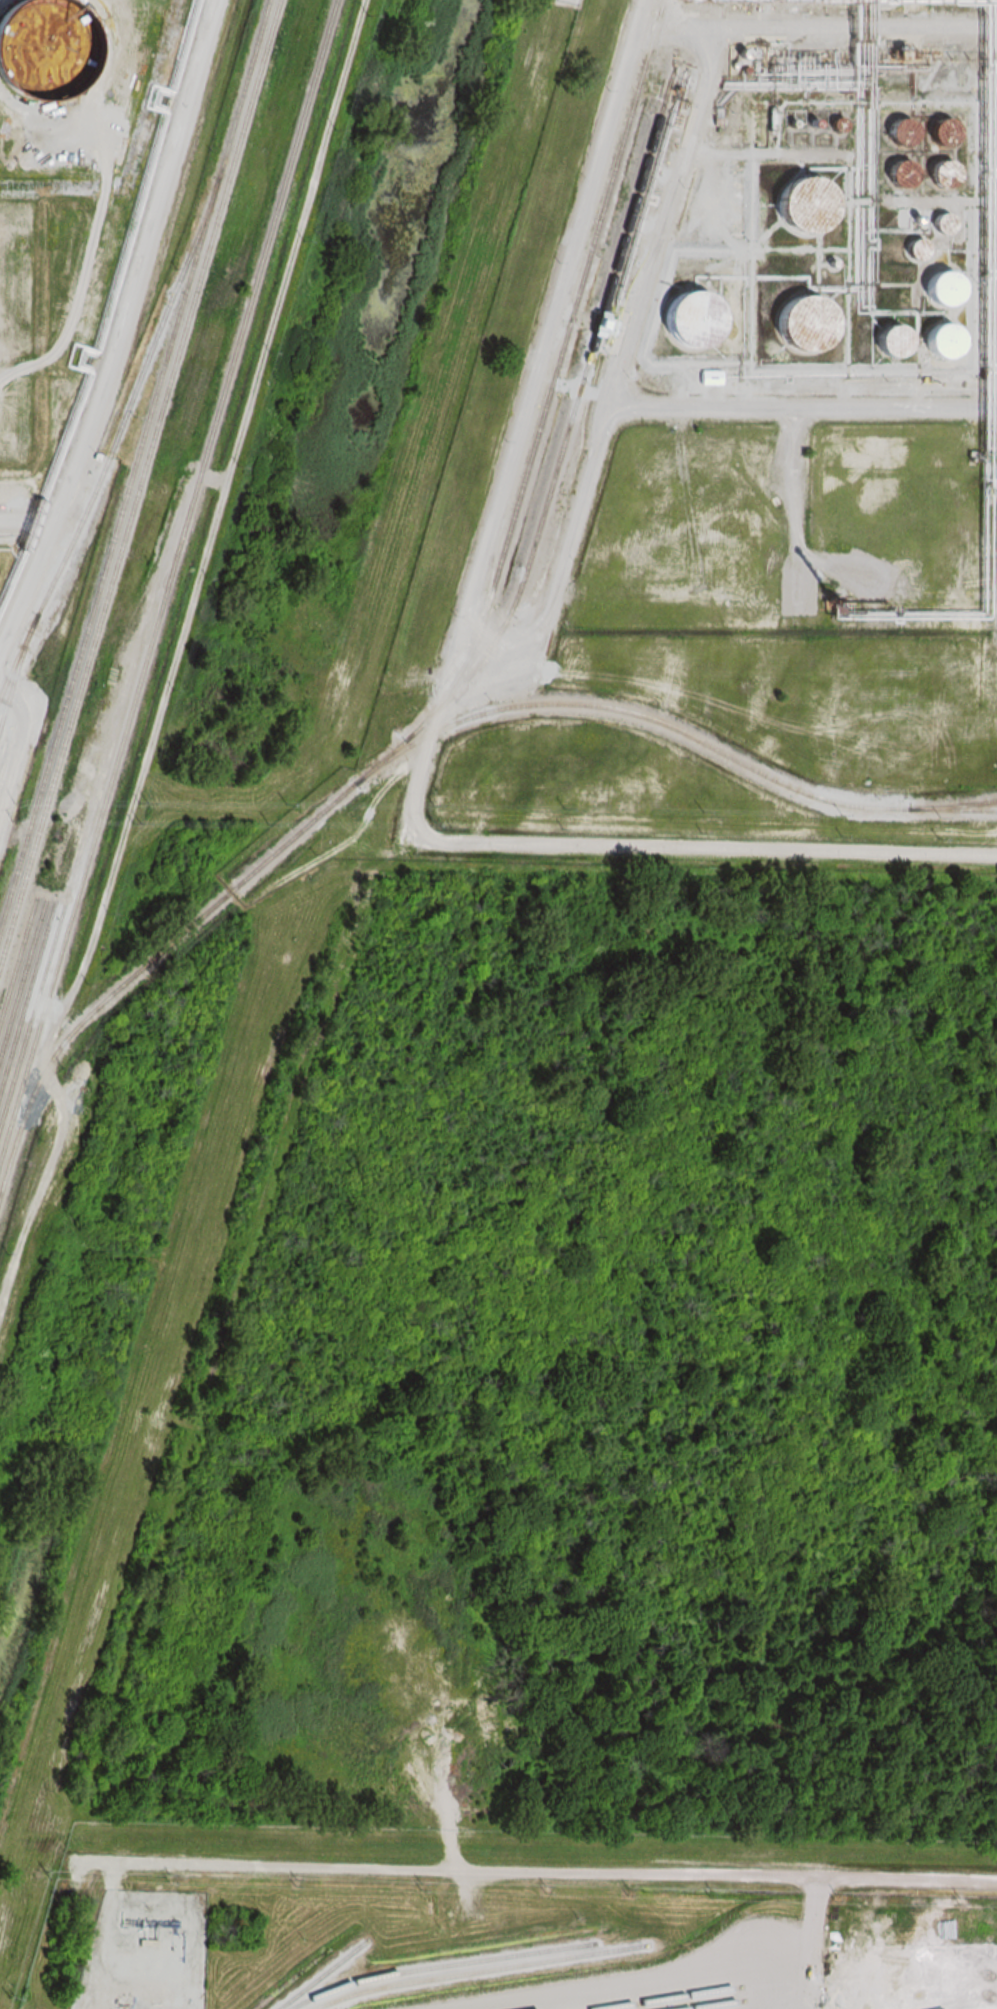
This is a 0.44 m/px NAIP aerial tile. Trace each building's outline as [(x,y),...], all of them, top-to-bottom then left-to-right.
[(98,54),(77,0),(46,0),(0,18),(0,70),(15,103),(61,98),(101,83),(98,54)] [(956,149),(956,123),(934,123),(934,149),(956,149)] [(915,124),(891,124),(891,149),(915,149),(915,124)] [(889,171),(895,189),(915,181),(909,164),(889,171)] [(956,184),(956,167),(932,166),(932,184),(956,184)] [(775,218),(827,220),(828,187),(776,185),(775,218)] [(928,267),(921,297),(944,302),(951,273),(928,267)] [(666,292),(666,333),(710,333),(710,292),(666,292)] [(788,314),(799,312),(798,305),(787,307),(788,314)] [(924,357),(949,357),(949,322),(924,322),(924,357)] [(897,354),(901,327),(880,324),(876,351),(897,354)]
